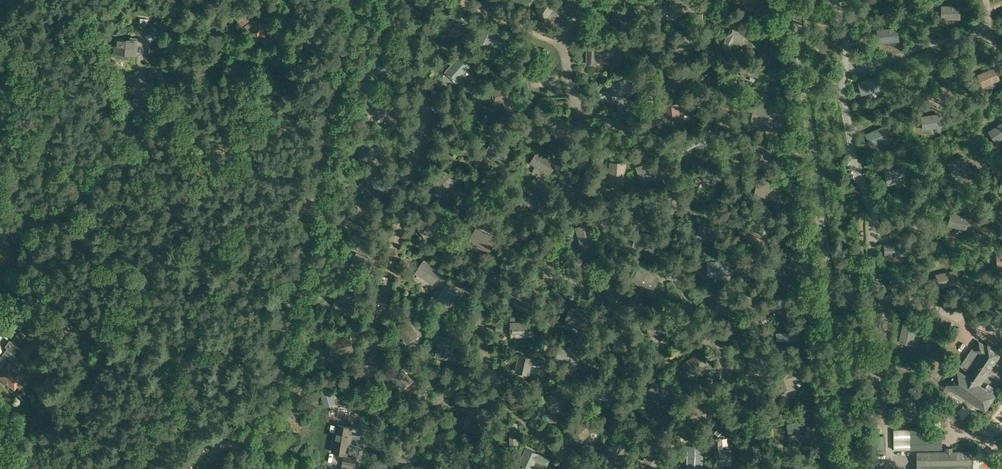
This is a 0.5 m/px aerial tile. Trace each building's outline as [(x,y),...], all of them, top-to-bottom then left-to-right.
[(555,5),(547,0),(542,0),(536,10),(547,18),(555,5)] [(693,12),(693,0),(671,0),(671,5),(672,5),(672,12),(693,12)] [(960,19),(961,5),(941,5),(941,19),(960,19)] [(611,20),(630,26),(634,12),(615,7),(611,20)] [(457,36),(468,22),(456,12),(445,27),(457,36)] [(250,22),(245,15),(239,19),(244,26),(250,22)] [(278,39),(278,38),(260,20),(249,30),(258,40),(260,38),(269,48),(278,39)] [(742,44),(748,31),(734,24),(722,47),(728,50),(734,40),(742,44)] [(152,25),(144,32),(147,35),(146,36),(151,42),(161,33),(155,27),(155,28),(152,25)] [(486,25),(477,44),(486,48),(491,38),(505,44),(509,36),(486,25)] [(899,41),(898,27),(877,29),(878,43),(899,41)] [(697,35),(674,36),(675,43),(697,42),(697,35)] [(115,53),(115,57),(129,58),(129,54),(136,54),(137,39),(137,38),(130,37),(130,39),(116,38),(115,53)] [(149,52),(165,54),(165,46),(150,45),(149,52)] [(611,48),(587,47),(586,64),(597,64),(597,56),(610,57),(611,48)] [(456,81),(470,65),(459,56),(445,71),(456,81)] [(695,65),(669,71),(671,78),(696,72),(695,65)] [(738,65),(736,71),(759,77),(760,71),(738,65)] [(978,74),(982,87),(1000,79),(995,66),(978,74)] [(146,76),(146,81),(150,84),(155,81),(155,76),(150,73),(146,76)] [(619,98),(636,90),(630,76),(613,84),(619,98)] [(876,76),(858,81),(862,95),(880,90),(876,76)] [(507,112),(514,110),(508,85),(492,89),(496,102),(504,100),(507,112)] [(680,111),(691,110),(691,102),(665,104),(666,120),(680,119),(680,111)] [(751,106),(750,120),(772,123),(774,109),(751,106)] [(921,115),(923,130),(942,127),(940,113),(921,115)] [(560,142),(572,134),(560,117),(548,126),(560,142)] [(988,131),(996,143),(1001,139),(1001,121),(988,131)] [(883,126),(865,133),(870,147),(889,139),(883,126)] [(703,133),(685,143),(688,150),(707,141),(706,140),(703,133)] [(367,160),(384,146),(375,135),(358,149),(367,160)] [(504,161),(510,148),(492,139),(486,153),(504,161)] [(765,166),(771,146),(757,142),(751,162),(765,166)] [(550,173),(557,161),(538,149),(531,162),(550,173)] [(970,167),(964,155),(947,163),(954,176),(970,167)] [(624,185),(625,163),(610,162),(609,184),(624,185)] [(648,162),(634,167),(640,186),(655,181),(648,162)] [(906,180),(902,166),(884,171),(888,185),(906,180)] [(441,194),(456,180),(446,169),(431,183),(441,194)] [(699,179),(699,180),(711,181),(716,182),(721,182),(722,175),(700,172),(699,179)] [(387,193),(390,178),(371,173),(367,188),(387,193)] [(776,198),(780,184),(758,179),(755,193),(776,198)] [(544,200),(528,188),(520,200),(536,211),(544,200)] [(647,211),(664,206),(660,192),(643,197),(647,211)] [(349,226),(360,207),(347,200),(336,218),(349,226)] [(952,211),(948,225),(966,230),(970,216),(952,211)] [(430,234),(444,224),(435,213),(417,225),(423,233),(430,234)] [(774,218),(753,221),(754,229),(775,226),(774,218)] [(582,247),(596,243),(590,223),(576,227),(582,247)] [(696,238),(716,241),(718,228),(699,224),(696,238)] [(490,251),(496,238),(476,228),(470,241),(490,251)] [(654,250),(657,235),(636,231),(633,245),(654,250)] [(905,240),(884,242),(885,256),(906,255),(905,240)] [(356,252),(349,265),(366,273),(373,260),(356,252)] [(556,278),(566,268),(550,252),(540,263),(556,278)] [(433,284),(441,271),(424,260),(416,272),(433,284)] [(708,275),(728,275),(728,261),(708,261),(708,275)] [(652,290),(659,278),(640,266),(633,279),(652,290)] [(960,283),(957,269),(936,273),(939,287),(960,283)] [(530,305),(538,292),(521,281),(513,293),(530,305)] [(460,290),(447,282),(437,298),(450,306),(460,290)] [(353,285),(330,294),(336,307),(358,298),(353,285)] [(611,308),(625,303),(619,286),(606,290),(611,308)] [(717,313),(738,312),(738,297),(717,298),(717,313)] [(586,328),(591,314),(570,307),(565,321),(586,328)] [(918,322),(904,318),(899,342),(913,345),(918,322)] [(3,344),(15,331),(2,319),(0,322),(0,341),(3,344)] [(649,334),(671,334),(670,319),(648,319),(649,334)] [(407,343),(419,335),(409,320),(397,328),(407,343)] [(512,336),(533,335),(532,321),(511,322),(512,336)] [(615,350),(630,348),(627,327),(612,329),(615,350)] [(1,356),(12,364),(29,339),(18,331),(11,341),(9,339),(5,346),(7,347),(1,356)] [(800,331),(776,333),(777,341),(801,339),(800,331)] [(348,335),(327,342),(332,356),(352,350),(348,335)] [(451,358),(454,338),(438,336),(436,356),(451,358)] [(996,395),(981,384),(1001,353),(1001,351),(987,341),(984,343),(979,340),(973,348),(972,347),(965,357),(972,362),(965,373),(956,367),(945,386),(956,394),(957,392),(985,411),(996,395)] [(576,365),(581,351),(561,344),(556,358),(576,365)] [(690,376),(708,364),(700,352),(682,364),(690,376)] [(543,368),(545,360),(519,355),(516,370),(529,373),(531,365),(543,368)] [(0,357),(0,378),(14,389),(20,381),(15,378),(20,371),(12,364),(1,356),(0,357)] [(402,389),(413,380),(401,366),(390,376),(402,389)] [(792,379),(804,376),(801,368),(776,377),(781,392),(795,388),(792,379)] [(671,389),(653,380),(647,392),(664,402),(671,389)] [(337,397),(334,386),(319,390),(323,404),(335,401),(334,398),(337,397)] [(552,411),(571,401),(564,388),(545,398),(552,411)] [(919,418),(913,394),(899,398),(905,422),(919,418)] [(690,422),(712,418),(711,411),(710,411),(708,404),(688,408),(690,422)] [(476,431),(483,412),(470,407),(462,426),(476,431)] [(580,442),(595,428),(584,417),(570,431),(580,442)] [(791,438),(809,434),(805,419),(788,423),(791,438)] [(510,423),(509,423),(510,445),(518,445),(517,423),(510,423)] [(337,424),(332,451),(347,454),(349,442),(358,444),(360,435),(350,433),(352,426),(337,424)] [(941,428),(910,429),(910,449),(941,448),(941,428)] [(623,458),(627,438),(613,435),(608,454),(623,458)] [(715,464),(731,464),(731,450),(722,450),(722,438),(714,438),(715,464)] [(658,465),(666,446),(651,441),(644,460),(658,465)] [(702,467),(703,446),(688,446),(687,466),(702,467)] [(972,450),(953,450),(953,447),(949,447),(945,447),(946,450),(917,451),(917,468),(972,468),(972,450)] [(547,465),(550,458),(526,448),(519,462),(532,468),(536,460),(547,465)] [(356,465),(357,457),(344,455),(342,463),(356,465)] [(171,468),(194,468),(195,468),(188,462),(183,457),(171,468)]
